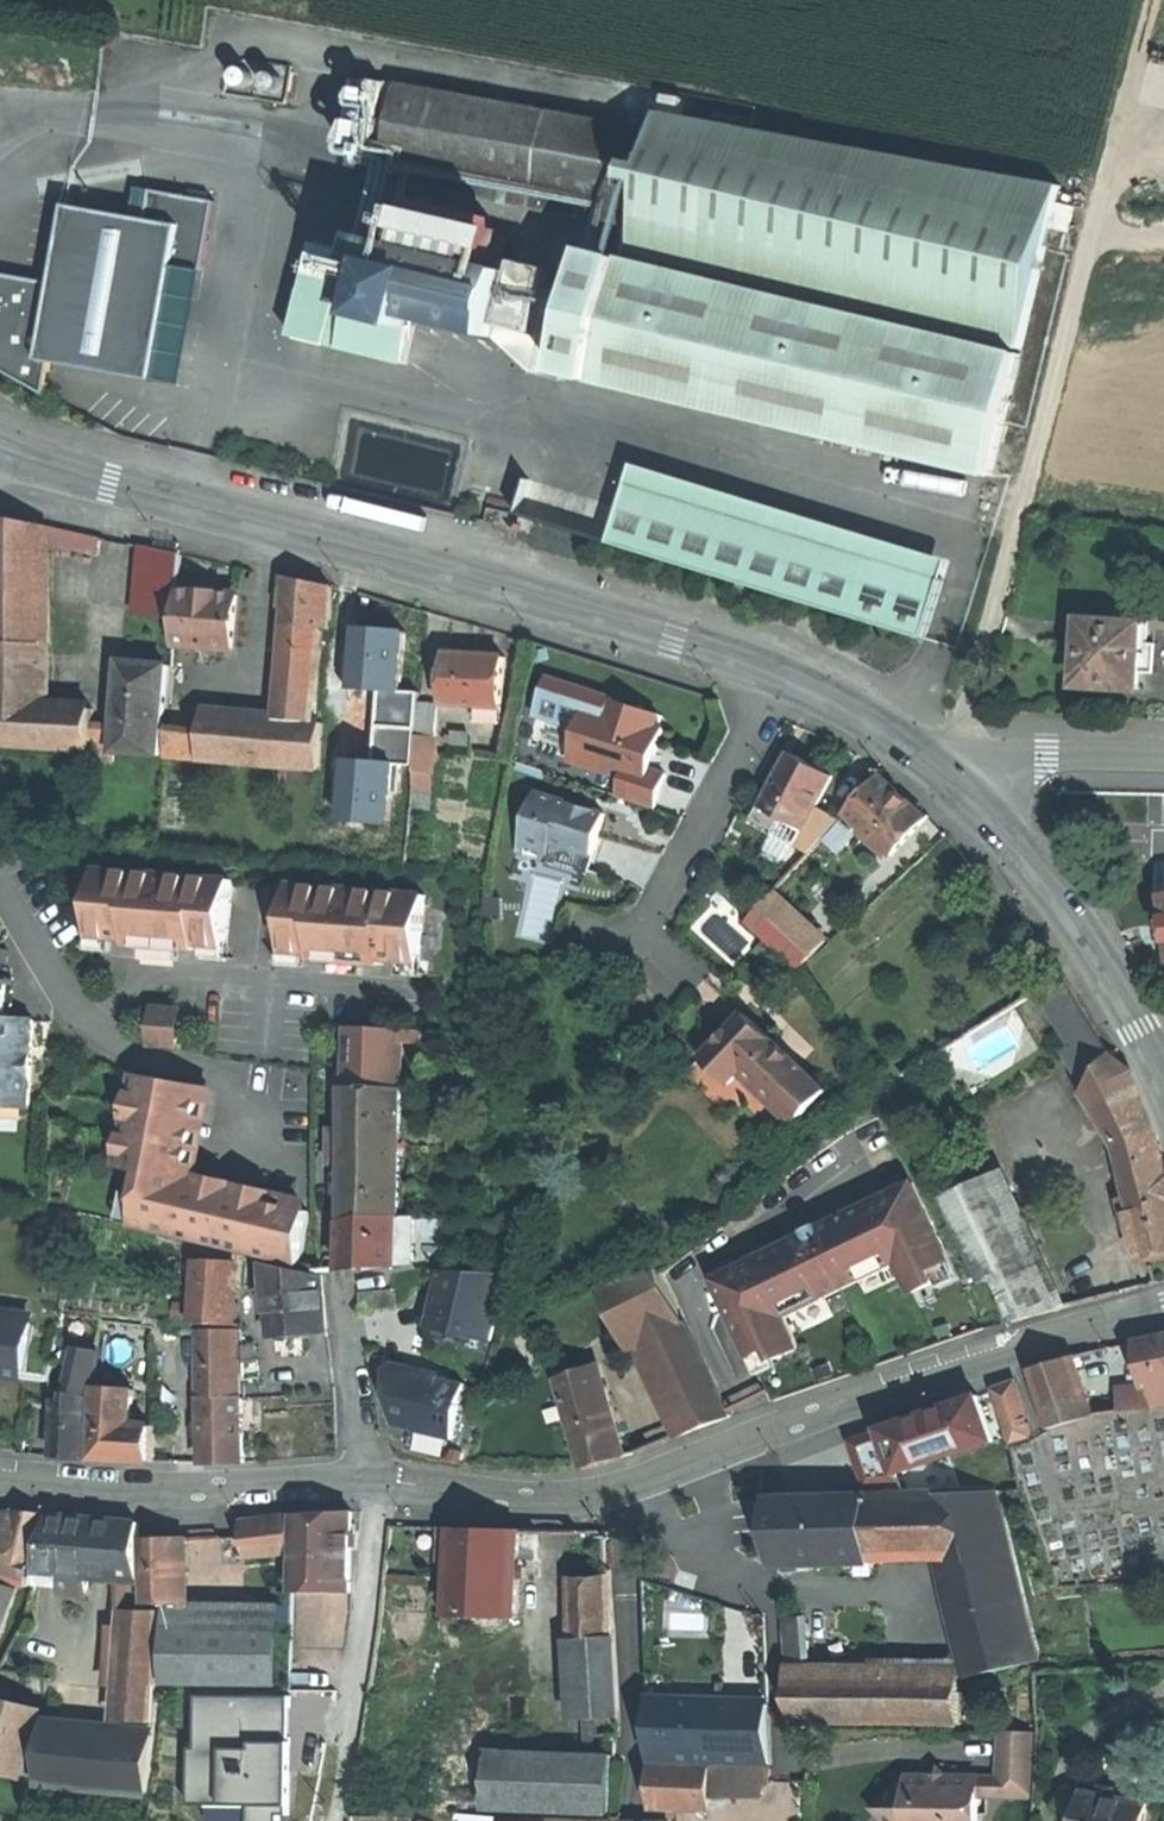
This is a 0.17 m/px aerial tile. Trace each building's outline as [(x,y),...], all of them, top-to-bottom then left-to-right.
[(250,68),(247,67),(243,68),(240,69),(237,73),(237,76),(237,78),(238,81),(239,82),(242,84),(244,85),(247,85),(252,83),(255,80),(255,77),(255,74),(253,70),(250,68)] [(266,79),(266,83),(269,88),(271,90),(276,91),(280,90),(283,87),(285,83),(285,79),(283,75),(280,73),(277,72),(274,72),(271,73),(268,76),(266,79)] [(535,108),(392,82),(379,161),(522,187),(535,108)] [(644,128),(535,108),(522,187),(630,208),(644,128)] [(667,112),(648,109),(644,128),(664,132),(667,112)] [(664,132),(644,128),(630,208),(627,228),(622,254),(1027,327),(1050,226),(1056,200),(1060,183),(667,112),(664,132)] [(522,187),(379,161),(375,182),(518,207),(522,187)] [(159,380),(181,264),(210,269),(223,199),(159,186),(153,216),(73,201),(58,279),(0,268),(0,365),(48,392),(55,360),(96,368),(159,380)] [(630,208),(522,187),(518,207),(627,228),(630,208)] [(1073,204),(1056,200),(1050,226),(1067,230),(1073,204)] [(494,228),(413,209),(407,236),(488,256),(493,233),(494,228)] [(504,236),(493,233),(488,256),(485,265),(496,268),(504,236)] [(485,265),(453,258),(378,237),(378,239),(367,236),(353,299),(347,297),(359,250),(325,242),(313,289),(312,288),(299,336),(352,350),(415,366),(421,346),(427,320),(437,323),(508,341),(545,377),(574,385),(576,377),(991,479),(1020,356),(594,255),(527,290),(510,286),(514,272),(496,268),(485,265)] [(427,320),(421,346),(431,349),(437,323),(427,320)] [(883,568),(639,490),(620,550),(864,627),(883,568)] [(46,642),(48,549),(48,525),(35,522),(0,514),(0,642),(46,642)] [(48,525),(48,549),(81,552),(100,556),(103,537),(48,525)] [(185,555),(146,546),(140,614),(180,618),(183,590),(185,555)] [(957,591),(883,568),(864,627),(938,651),(957,591)] [(300,580),(286,577),(284,604),(298,605),(300,580)] [(335,588),(300,580),(298,605),(297,626),(327,628),(327,630),(331,631),(335,588)] [(216,593),(183,590),(180,618),(177,644),(237,650),(242,596),(216,593)] [(1142,625),(1082,622),(1079,687),(1082,687),(1082,691),(1107,693),(1107,688),(1119,689),(1139,690),(1140,673),(1154,674),(1155,644),(1141,644),(1142,625)] [(327,628),(297,626),(289,721),(319,724),(327,630),(327,628)] [(0,642),(0,701),(45,705),(46,642),(0,642)] [(478,655),(449,654),(446,704),(475,706),(504,708),(507,657),(478,655)] [(171,666),(124,662),(120,726),(118,752),(163,756),(171,666)] [(615,700),(551,679),(539,717),(592,733),(595,734),(584,766),(627,780),(621,799),(658,811),(669,777),(654,772),(667,731),(659,728),(663,717),(634,708),(615,702),(615,700)] [(0,701),(0,744),(94,751),(96,724),(96,709),(45,705),(0,701)] [(442,705),(425,704),(422,737),(439,738),(442,705)] [(504,708),(475,706),(474,722),(503,724),(504,708)] [(289,721),(206,714),(206,721),(205,734),(202,761),(322,771),(326,724),(319,724),(289,721)] [(197,720),(193,720),(192,733),(205,734),(206,721),(197,720)] [(120,726),(96,724),(94,751),(105,751),(118,752),(120,726)] [(192,733),(170,731),(168,758),(202,761),(205,734),(192,733)] [(439,738),(422,737),(419,772),(436,773),(439,738)] [(118,752),(105,751),(105,761),(117,761),(118,752)] [(817,768),(794,756),(786,770),(776,789),(766,809),(787,820),(807,831),(809,832),(820,810),(837,779),(817,768)] [(769,785),(776,789),(786,770),(779,766),(769,785)] [(894,855),(897,857),(930,821),(908,801),(884,779),(851,815),(868,831),(874,836),(894,855)] [(609,816),(540,794),(523,852),(551,861),(556,844),(597,857),(603,836),(609,816)] [(778,836),(787,820),(766,809),(757,825),(778,836)] [(845,823),(820,810),(809,832),(807,831),(799,847),(814,855),(845,823)] [(863,837),(868,842),(874,836),(868,831),(863,837)] [(889,861),(894,855),(874,836),(868,842),(889,861)] [(163,874),(101,869),(95,935),(133,938),(132,944),(161,946),(201,949),(201,944),(229,947),(235,880),(178,876),(178,879),(162,878),(163,874)] [(350,890),(294,885),(289,952),(316,954),(316,959),(353,963),(384,965),(385,960),(422,963),(428,897),(366,891),(366,895),(350,894),(350,890)] [(777,895),(752,922),(804,970),(829,943),(777,895)] [(506,901),(491,901),(492,918),(507,917),(506,901)] [(759,953),(767,960),(776,949),(767,943),(759,953)] [(32,1106),(35,1017),(8,1016),(10,967),(0,966),(0,1105),(32,1106)] [(180,1010),(155,1008),(152,1043),(177,1046),(180,1010)] [(727,1039),(708,1060),(735,1085),(749,1070),(804,1122),(832,1092),(749,1015),(727,1039)] [(406,1030),(349,1029),(348,1087),(404,1089),(406,1030)] [(1078,1047),(1076,1044),(1066,1050),(1078,1071),(1104,1044),(1099,1034),(1078,1047)] [(1104,1044),(1078,1071),(1089,1087),(1111,1054),(1104,1044)] [(1133,1073),(1111,1054),(1089,1087),(1088,1089),(1133,1073)] [(160,1077),(136,1073),(119,1167),(146,1173),(137,1225),(304,1265),(311,1212),(190,1181),(206,1086),(160,1077)] [(1088,1089),(1086,1091),(1117,1143),(1158,1135),(1133,1073),(1088,1089)] [(348,1087),(346,1088),(346,1131),(346,1163),(346,1220),(353,1221),(401,1217),(404,1089),(348,1087)] [(346,1163),(346,1131),(333,1131),(334,1147),(333,1163),(346,1163)] [(1117,1143),(1134,1212),(1129,1213),(1139,1250),(1144,1249),(1146,1260),(1163,1256),(1163,1156),(1158,1135),(1117,1143)] [(994,1174),(946,1197),(967,1241),(1015,1219),(994,1174)] [(803,1236),(713,1280),(751,1357),(769,1348),(775,1360),(799,1348),(784,1317),(837,1292),(896,1263),(911,1293),(935,1281),(929,1269),(948,1260),(910,1183),(820,1227),(818,1225),(802,1233),(803,1236)] [(401,1217),(353,1221),(353,1268),(371,1267),(400,1266),(401,1217)] [(417,1217),(401,1217),(400,1266),(415,1264),(417,1217)] [(1015,1219),(967,1241),(986,1282),(1002,1277),(1001,1274),(1037,1265),(1015,1219)] [(266,1259),(238,1252),(237,1260),(236,1283),(263,1289),(266,1259)] [(197,1259),(175,1258),(174,1283),(196,1284),(197,1259)] [(237,1260),(197,1259),(196,1284),(195,1323),(234,1325),(236,1283),(237,1260)] [(325,1275),(269,1260),(273,1299),(277,1331),(278,1338),(331,1333),(328,1304),(325,1275)] [(654,1261),(597,1288),(627,1350),(652,1338),(675,1384),(669,1387),(692,1433),(711,1424),(729,1415),(692,1340),(654,1261)] [(1037,1265),(1001,1274),(1002,1277),(1014,1321),(1057,1309),(1037,1265)] [(507,1274),(445,1271),(444,1302),(437,1301),(431,1326),(461,1334),(462,1332),(472,1334),(495,1340),(509,1278),(507,1274)] [(273,1299),(266,1300),(269,1332),(277,1331),(273,1299)] [(22,1374),(48,1379),(60,1325),(0,1317),(0,1373),(22,1376),(22,1374)] [(238,1331),(200,1333),(203,1397),(242,1397),(238,1331)] [(1134,1342),(1144,1387),(1151,1386),(1163,1383),(1163,1336),(1134,1342)] [(259,1344),(246,1346),(247,1362),(261,1361),(259,1344)] [(97,1403),(103,1353),(80,1349),(70,1400),(69,1415),(94,1416),(97,1403)] [(1071,1357),(1035,1367),(1053,1428),(1088,1417),(1081,1393),(1074,1370),(1073,1364),(1071,1357)] [(572,1365),(564,1367),(567,1375),(574,1373),(572,1365)] [(567,1375),(557,1378),(585,1468),(625,1456),(598,1366),(574,1373),(567,1375)] [(410,1367),(390,1370),(400,1425),(456,1439),(465,1406),(463,1406),(468,1385),(438,1378),(421,1374),(421,1369),(410,1367)] [(1016,1383),(996,1389),(1006,1418),(1026,1412),(1016,1383)] [(1151,1386),(1155,1408),(1163,1407),(1163,1383),(1151,1386)] [(135,1388),(101,1385),(100,1394),(135,1397),(135,1388)] [(1144,1387),(1087,1392),(1093,1416),(1155,1408),(1151,1386),(1144,1387)] [(1087,1392),(1081,1393),(1088,1417),(1093,1416),(1087,1392)] [(135,1397),(100,1394),(94,1457),(115,1458),(130,1459),(133,1424),(135,1397)] [(980,1395),(956,1404),(972,1448),(996,1440),(980,1395)] [(242,1397),(203,1397),(206,1461),(227,1461),(247,1461),(245,1397),(242,1397)] [(939,1404),(941,1409),(955,1404),(953,1398),(939,1404)] [(878,1418),(881,1425),(897,1419),(899,1424),(933,1412),(929,1400),(878,1418)] [(899,1424),(883,1430),(899,1475),(972,1448),(956,1404),(955,1404),(941,1409),(933,1412),(899,1424)] [(1026,1412),(1006,1418),(1013,1443),(1034,1437),(1026,1412)] [(69,1415),(62,1414),(60,1455),(76,1456),(91,1457),(94,1416),(69,1415)] [(881,1425),(883,1430),(899,1424),(897,1419),(881,1425)] [(154,1426),(133,1424),(130,1459),(152,1461),(154,1426)] [(883,1430),(853,1441),(871,1491),(904,1490),(899,1475),(883,1430)] [(995,1493),(923,1495),(938,1557),(968,1677),(1036,1661),(995,1493)] [(923,1495),(871,1497),(874,1560),(938,1557),(923,1495)] [(823,1498),(774,1500),(779,1562),(874,1560),(871,1497),(823,1498)] [(0,1514),(0,1579),(29,1586),(48,1514),(23,1512),(0,1514)] [(296,1514),(245,1521),(249,1556),(273,1553),(289,1551),(296,1551),(296,1514)] [(296,1551),(296,1585),(296,1596),(356,1596),(356,1514),(296,1514),(296,1551)] [(78,1517),(55,1515),(37,1583),(62,1586),(88,1588),(91,1589),(93,1574),(97,1519),(78,1517)] [(143,1522),(97,1519),(93,1574),(123,1577),(144,1578),(143,1522)] [(484,1530),(442,1529),(442,1545),(454,1545),(452,1616),(517,1618),(520,1531),(484,1530)] [(167,1538),(147,1538),(149,1603),(171,1603),(188,1602),(187,1537),(167,1538)] [(602,1575),(576,1577),(585,1734),(615,1735),(620,1735),(619,1715),(611,1575),(602,1575)] [(144,1578),(123,1577),(122,1601),(144,1602),(144,1578)] [(0,1582),(0,1645),(22,1588),(0,1582)] [(296,1585),(278,1588),(279,1604),(279,1615),(281,1615),(296,1612),(296,1596),(296,1585)] [(88,1588),(62,1586),(62,1591),(87,1594),(88,1588)] [(665,1600),(645,1600),(648,1670),(687,1668),(684,1599),(665,1600)] [(268,1607),(233,1609),(234,1648),(281,1646),(281,1615),(279,1615),(279,1604),(267,1604),(268,1607)] [(188,1607),(171,1608),(172,1650),(234,1649),(234,1648),(233,1609),(233,1607),(188,1607)] [(166,1611),(132,1610),(126,1720),(158,1722),(161,1684),(166,1683),(166,1611)] [(799,1619),(784,1620),(785,1623),(790,1673),(810,1674),(807,1641),(801,1641),(799,1619)] [(172,1650),(173,1684),(281,1686),(281,1646),(234,1648),(234,1649),(172,1650)] [(767,1649),(753,1649),(753,1659),(768,1659),(767,1649)] [(749,1659),(725,1658),(725,1673),(749,1675),(749,1659)] [(687,1668),(648,1670),(650,1702),(688,1703),(687,1668)] [(810,1674),(790,1673),(794,1722),(960,1725),(960,1677),(810,1674)] [(286,1690),(189,1695),(194,1802),(244,1799),(245,1820),(293,1820),(286,1690)] [(0,1697),(0,1771),(21,1777),(40,1708),(0,1697)] [(688,1703),(650,1702),(652,1760),(772,1764),(769,1705),(688,1703)] [(157,1734),(49,1723),(42,1783),(151,1795),(157,1734)] [(462,1729),(435,1727),(434,1752),(431,1807),(489,1810),(491,1750),(492,1730),(462,1729)] [(1035,1730),(998,1729),(998,1776),(997,1794),(1033,1795),(1035,1730)] [(615,1735),(585,1734),(586,1754),(611,1755),(615,1755),(615,1735)] [(586,1754),(491,1750),(489,1810),(609,1815),(611,1755),(586,1754)] [(770,1765),(711,1766),(711,1767),(711,1793),(759,1793),(759,1779),(770,1779),(770,1765)] [(711,1767),(653,1767),(653,1805),(711,1805),(711,1793),(711,1767)] [(873,1807),(886,1820),(977,1820),(978,1794),(978,1775),(908,1774),(889,1792),(873,1807)] [(998,1776),(978,1775),(978,1794),(997,1794),(998,1776)] [(1086,1793),(1080,1820),(1146,1820),(1149,1807),(1118,1800),(1086,1793)]
